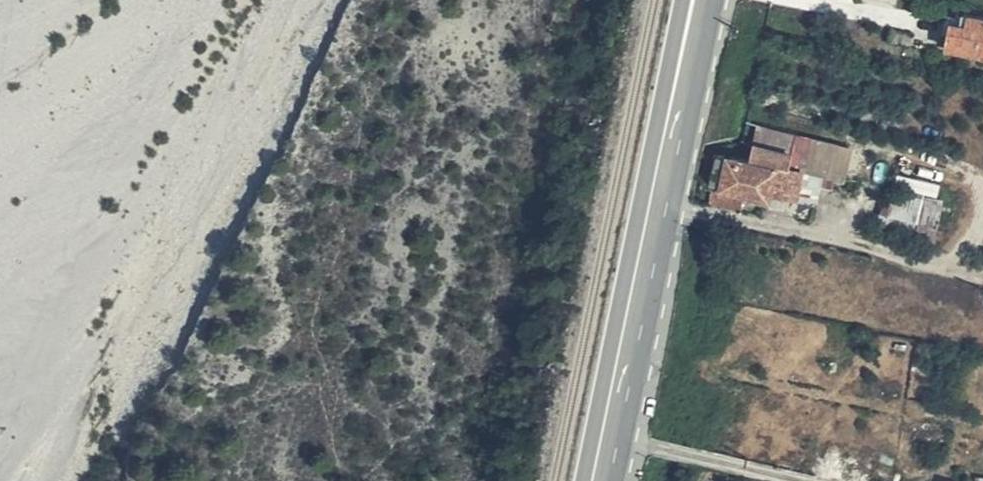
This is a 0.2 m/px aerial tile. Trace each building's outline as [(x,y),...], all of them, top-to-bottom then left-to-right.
[(968,2),(966,10),(947,8),(940,34),(982,42),(982,4),(968,2)] [(706,140),(699,171),(715,174),(721,143),(706,140)] [(721,143),(715,174),(760,183),(767,154),(721,143)] [(792,184),(797,160),(774,155),(767,178),(792,184)]
